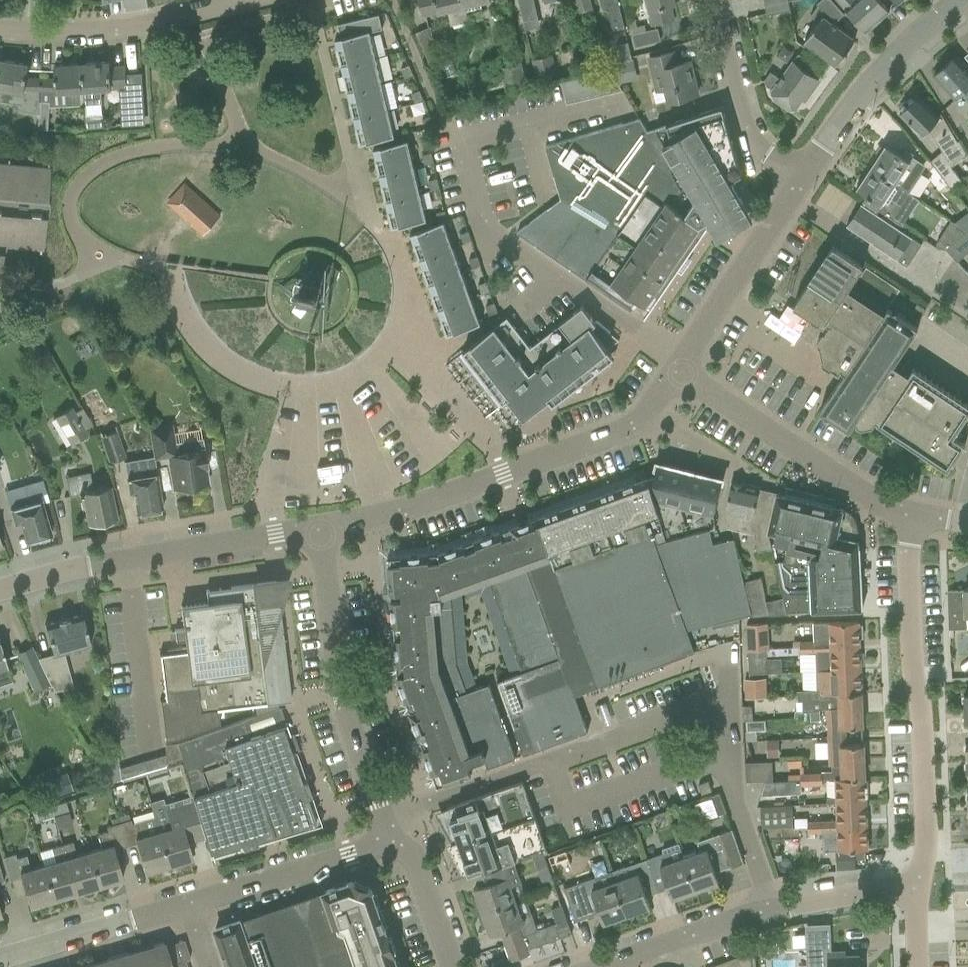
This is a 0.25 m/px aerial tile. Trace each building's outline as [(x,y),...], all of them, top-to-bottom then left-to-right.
[(462,0),(419,0),(423,16),(447,10),(450,25),(467,21),(464,6),(462,0)] [(464,6),(465,11),(467,21),(468,24),(481,21),(484,14),(481,2),(488,0),(462,0),(464,6)] [(523,21),(538,17),(534,0),(518,0),(523,21)] [(590,0),(576,0),(578,11),(592,8),(590,0)] [(602,8),(608,12),(612,30),(624,27),(617,0),(600,0),(602,8)] [(653,25),(666,22),(663,7),(676,4),(675,0),(647,0),(653,25)] [(767,14),(789,10),(787,0),(764,0),(767,14)] [(820,23),(806,42),(820,52),(836,64),(855,39),(833,24),(845,13),(833,0),(820,0),(816,3),(818,5),(810,15),(820,23)] [(880,0),(838,0),(865,31),(889,10),(880,0)] [(341,65),(376,57),(370,31),(383,28),(379,14),(338,24),(341,37),(335,38),(341,65)] [(440,59),(431,26),(416,32),(429,62),(440,59)] [(635,48),(661,41),(658,28),(632,34),(635,48)] [(616,45),(618,54),(605,57),(607,65),(632,59),(627,42),(616,45)] [(663,76),(669,101),(698,94),(690,61),(677,65),(674,52),(650,58),(654,78),(663,76)] [(780,78),(770,71),(765,79),(767,85),(772,89),(773,98),(788,109),(796,107),(802,99),(807,98),(818,83),(817,79),(805,70),(811,63),(798,53),(780,78)] [(557,75),(552,55),(532,60),(537,80),(557,75)] [(955,56),(934,74),(955,98),(964,90),(967,100),(967,70),(955,56)] [(376,57),(341,65),(348,91),(382,83),(376,57)] [(21,105),(20,110),(39,114),(40,101),(41,91),(41,78),(27,78),(29,64),(2,59),(0,71),(0,101),(21,105)] [(620,83),(636,79),(632,60),(616,64),(620,83)] [(110,61),(82,63),(85,105),(102,104),(101,89),(126,88),(128,123),(143,122),(140,75),(127,76),(126,66),(110,67),(110,61)] [(41,78),(41,91),(57,92),(68,92),(68,106),(85,105),(82,63),(55,65),(56,79),(41,78)] [(520,63),(500,68),(506,94),(527,89),(520,63)] [(405,77),(412,74),(408,65),(401,68),(405,77)] [(618,83),(609,68),(598,71),(603,95),(623,91),(618,83)] [(603,95),(598,71),(586,74),(591,98),(603,95)] [(591,98),(586,74),(573,77),(579,101),(591,98)] [(579,101),(573,77),(561,80),(567,104),(579,101)] [(388,109),(382,83),(348,91),(354,117),(388,109)] [(415,102),(423,99),(419,90),(411,93),(415,102)] [(940,115),(938,117),(917,95),(900,111),(922,133),(928,127),(941,150),(930,161),(953,190),(963,182),(951,168),(967,155),(960,140),(957,142),(940,115)] [(40,101),(39,114),(39,128),(49,128),(50,102),(40,101)] [(645,129),(640,119),(545,146),(561,199),(517,232),(630,309),(633,305),(632,304),(636,299),(651,309),(710,224),(717,237),(752,218),(730,181),(741,174),(722,107),(645,129)] [(388,109),(354,117),(360,144),(394,136),(388,109)] [(103,115),(86,116),(86,128),(104,127),(103,115)] [(433,125),(430,115),(422,119),(426,128),(433,125)] [(380,175),(414,167),(408,140),(373,148),(380,175)] [(910,161),(886,145),(871,167),(896,183),(909,192),(922,172),(920,170),(924,163),(913,156),(910,161)] [(425,164),(433,162),(430,153),(423,154),(425,164)] [(1,249),(2,245),(6,246),(39,248),(41,249),(44,214),(45,203),(48,168),(46,168),(9,165),(7,165),(0,164),(0,263),(1,249)] [(414,167),(380,175),(386,201),(420,193),(414,167)] [(896,183),(871,167),(857,189),(871,198),(869,202),(879,209),(896,183)] [(439,188),(437,179),(429,180),(431,190),(439,188)] [(191,191),(180,203),(208,229),(219,217),(191,191)] [(420,193),(386,201),(392,228),(426,219),(420,193)] [(879,209),(869,202),(866,207),(861,203),(846,226),(907,265),(921,243),(876,213),(879,209)] [(956,207),(963,216),(967,212),(967,210),(961,202),(956,207)] [(894,208),(889,216),(902,225),(907,216),(894,208)] [(446,220),(444,210),(436,212),(438,222),(446,220)] [(958,224),(967,231),(967,217),(958,224)] [(937,244),(936,248),(946,249),(952,244),(957,239),(961,236),(964,234),(967,231),(958,224),(951,220),(937,244)] [(420,259),(453,247),(444,221),(410,233),(420,259)] [(471,240),(468,231),(460,234),(464,243),(471,240)] [(961,236),(957,239),(967,251),(967,239),(964,234),(961,236)] [(957,239),(952,244),(963,257),(967,252),(967,251),(957,239)] [(963,257),(952,244),(946,249),(957,262),(963,257)] [(861,264),(833,245),(794,306),(824,326),(826,322),(830,324),(819,341),(823,363),(839,374),(842,370),(845,372),(820,411),(850,430),(855,422),(862,426),(872,424),(875,421),(948,469),(965,444),(954,436),(967,414),(967,404),(913,367),(905,380),(890,370),(918,328),(888,308),(885,312),(848,288),(863,266),(861,264)] [(453,247),(420,259),(429,284),(462,272),(453,247)] [(480,266),(477,256),(469,259),(473,268),(480,266)] [(462,272),(429,284),(438,309),(471,297),(462,272)] [(307,278),(296,290),(304,290),(305,295),(297,296),(309,306),(308,298),(314,298),(315,306),(325,294),(317,294),(317,289),(325,288),(312,277),(313,285),(307,286),(307,278)] [(489,291),(486,281),(478,284),(482,294),(489,291)] [(481,323),(471,297),(438,309),(447,335),(481,323)] [(497,312),(494,303),(486,305),(489,315),(497,312)] [(911,312),(919,317),(920,318),(926,309),(917,303),(911,312)] [(507,317),(471,345),(463,351),(503,402),(509,398),(518,409),(518,408),(522,413),(526,414),(531,410),(532,411),(548,398),(553,405),(614,357),(608,348),(619,340),(610,332),(596,321),(595,322),(582,305),(559,323),(560,324),(530,347),(507,317)] [(72,406),(54,417),(70,444),(88,434),(86,429),(91,427),(91,426),(87,418),(88,418),(82,407),(81,408),(75,411),(72,406)] [(88,418),(87,418),(91,426),(91,427),(95,434),(99,432),(109,462),(135,453),(124,423),(117,415),(112,417),(110,410),(88,418)] [(202,439),(201,439),(203,450),(187,452),(186,447),(176,449),(172,424),(154,427),(158,458),(170,456),(174,488),(175,489),(175,490),(176,491),(178,492),(180,493),(181,493),(183,493),(184,493),(186,492),(187,491),(188,489),(188,488),(188,487),(188,486),(188,485),(207,483),(205,467),(206,466),(202,439)] [(138,463),(124,465),(130,499),(134,499),(137,514),(139,513),(145,512),(150,511),(150,514),(160,512),(159,510),(163,509),(157,476),(141,479),(138,463)] [(649,478),(652,487),(655,499),(665,541),(710,529),(716,527),(713,514),(722,479),(691,471),(690,471),(661,464),(656,467),(653,477),(650,478),(649,478)] [(75,476),(65,478),(69,496),(79,494),(83,509),(87,509),(90,524),(91,524),(99,522),(103,521),(104,523),(113,521),(112,519),(116,518),(109,486),(93,490),(89,473),(75,476)] [(648,476),(515,524),(441,551),(388,556),(391,592),(402,591),(403,598),(391,599),(398,676),(438,785),(471,773),(468,763),(474,761),(477,770),(488,766),(488,767),(515,757),(497,706),(489,683),(478,687),(467,661),(460,589),(464,587),(467,596),(481,592),(511,675),(497,680),(505,703),(524,754),(588,731),(575,695),(695,651),(688,632),(687,629),(751,614),(744,581),(743,582),(733,538),(713,542),(710,529),(665,541),(657,506),(655,499),(649,478),(648,476)] [(760,488),(732,481),(725,510),(727,527),(755,533),(758,550),(771,547),(768,531),(776,492),(775,494),(759,490),(760,488)] [(776,492),(768,531),(776,533),(774,540),(788,543),(784,562),(775,562),(777,573),(783,598),(786,612),(862,609),(859,534),(857,522),(855,518),(852,514),(848,511),(844,509),(776,492)] [(39,493),(9,502),(11,508),(16,523),(21,522),(27,542),(38,538),(39,542),(49,539),(48,535),(52,534),(42,503),(41,499),(40,494),(40,493),(39,493)] [(761,577),(744,581),(751,614),(752,616),(787,614),(786,612),(783,598),(766,601),(761,577)] [(166,654),(159,655),(160,666),(164,699),(159,700),(164,740),(175,739),(218,723),(216,709),(254,705),(255,715),(261,713),(278,707),(277,702),(278,702),(290,700),(279,613),(276,588),(275,582),(269,583),(251,585),(205,591),(207,603),(180,607),(183,629),(174,630),(174,631),(175,639),(175,641),(185,639),(185,647),(166,650),(166,654)] [(964,588),(964,589),(948,590),(949,628),(967,628),(966,617),(967,617),(967,588),(964,588)] [(45,624),(54,654),(38,658),(49,682),(49,683),(55,690),(72,686),(63,652),(91,645),(82,614),(45,624)] [(862,625),(859,625),(858,621),(814,623),(815,642),(821,641),(821,646),(859,645),(859,637),(863,637),(862,625)] [(768,650),(768,623),(746,624),(747,651),(768,650)] [(9,667),(0,640),(0,684),(13,680),(9,667)] [(815,642),(811,642),(811,653),(817,652),(817,670),(860,668),(859,645),(821,646),(821,641),(815,642)] [(811,653),(811,642),(800,642),(801,653),(811,653)] [(32,647),(16,654),(21,663),(33,689),(49,683),(49,682),(38,658),(32,647)] [(766,657),(748,658),(748,673),(766,672),(766,657)] [(860,668),(817,670),(818,689),(819,689),(819,694),(861,692),(860,668)] [(766,678),(744,679),(745,697),(767,696),(766,678)] [(808,701),(803,701),(804,710),(821,709),(828,708),(851,707),(852,713),(862,712),(861,692),(819,694),(819,689),(818,689),(808,690),(808,701)] [(808,701),(808,690),(797,690),(798,701),(803,701),(808,701)] [(742,706),(743,720),(754,719),(753,705),(742,706)] [(255,715),(224,725),(176,742),(182,760),(192,796),(194,801),(204,837),(210,856),(321,824),(295,751),(291,752),(288,745),(292,744),(289,734),(286,724),(281,726),(274,709),(280,707),(279,706),(278,707),(261,713),(255,715)] [(863,726),(862,712),(852,713),(851,707),(828,708),(829,734),(841,733),(841,726),(863,726)] [(765,720),(746,720),(746,731),(766,731),(765,720)] [(864,757),(863,744),(842,745),(842,738),(829,739),(830,764),(832,764),(854,763),(853,758),(864,757)] [(767,741),(768,757),(778,757),(778,740),(767,741)] [(822,773),(811,773),(812,784),(822,784),(822,778),(836,778),(836,779),(865,778),(864,757),(853,758),(854,763),(832,764),(832,771),(822,772),(822,773)] [(66,772),(61,774),(67,792),(72,790),(66,772)] [(812,784),(811,773),(801,773),(801,785),(812,784)] [(836,779),(837,796),(827,797),(827,803),(837,802),(865,801),(865,778),(836,779)] [(699,784),(701,791),(702,794),(712,790),(708,780),(699,784)] [(547,849),(523,781),(448,806),(451,814),(445,817),(453,842),(452,843),(452,844),(454,844),(462,866),(466,865),(469,872),(470,872),(471,875),(480,872),(512,861),(513,861),(532,854),(542,851),(547,849)] [(719,793),(712,795),(718,814),(726,812),(719,793)] [(65,801),(50,806),(53,816),(68,811),(65,801)] [(171,827),(159,831),(169,865),(193,858),(188,842),(204,837),(194,801),(165,809),(171,827)] [(838,820),(818,820),(818,831),(828,831),(828,826),(866,824),(865,801),(837,802),(838,820)] [(760,807),(762,827),(793,826),(792,805),(760,807)] [(53,816),(50,806),(36,810),(39,820),(53,816)] [(131,823),(130,819),(119,823),(126,846),(137,842),(145,871),(169,865),(159,831),(155,816),(131,823)] [(818,831),(818,820),(807,821),(808,832),(818,831)] [(126,846),(119,823),(106,826),(107,831),(98,834),(102,848),(89,851),(99,885),(124,878),(115,849),(126,846)] [(867,849),(866,824),(828,826),(828,831),(838,831),(839,850),(852,849),(867,849)] [(695,848),(682,852),(684,857),(696,890),(719,882),(715,872),(732,866),(743,862),(744,862),(732,828),(732,829),(720,833),(698,841),(701,851),(696,852),(695,848)] [(633,829),(622,833),(625,842),(636,838),(633,829)] [(72,841),(61,845),(75,892),(99,885),(89,851),(76,855),(72,841)] [(663,853),(646,859),(658,892),(669,888),(673,898),(696,890),(684,857),(682,852),(680,847),(679,843),(663,849),(663,853)] [(55,862),(42,865),(52,899),(75,892),(61,845),(51,848),(55,862)] [(839,850),(836,850),(837,868),(852,867),(853,867),(853,860),(852,849),(839,850)] [(542,851),(532,854),(538,870),(548,866),(542,851)] [(15,853),(3,856),(11,880),(22,877),(30,906),(52,899),(42,865),(30,869),(25,855),(16,858),(15,853)] [(632,875),(615,881),(627,914),(650,906),(647,896),(658,892),(646,859),(629,865),(632,875)] [(485,883),(474,887),(477,895),(476,896),(474,900),(477,909),(480,911),(516,899),(511,883),(519,881),(513,861),(512,861),(480,872),(485,883)] [(594,877),(564,887),(576,920),(600,912),(604,922),(627,914),(615,881),(598,887),(594,877)] [(216,928),(229,966),(399,966),(396,960),(395,957),(388,935),(386,931),(385,927),(378,909),(378,908),(378,906),(373,894),(372,890),(369,888),(354,883),(351,881),(348,882),(334,887),(240,920),(216,928)] [(516,899),(480,911),(479,914),(482,924),(486,926),(488,925),(491,934),(501,930),(510,954),(572,933),(562,905),(552,908),(557,922),(538,929),(532,912),(522,915),(516,899)] [(807,927),(809,966),(864,966),(863,964),(859,964),(859,955),(845,956),(845,951),(828,952),(827,926),(807,927)] [(183,940),(174,942),(174,943),(177,952),(187,949),(184,942),(184,939),(183,940)] [(164,942),(140,949),(145,966),(171,966),(164,942)] [(140,949),(117,956),(121,966),(145,966),(140,949)] [(187,949),(177,952),(180,961),(185,959),(185,960),(189,958),(190,958),(187,949)] [(753,966),(751,952),(710,966),(749,966),(753,966)] [(117,956),(95,962),(96,966),(121,966),(117,956)]
